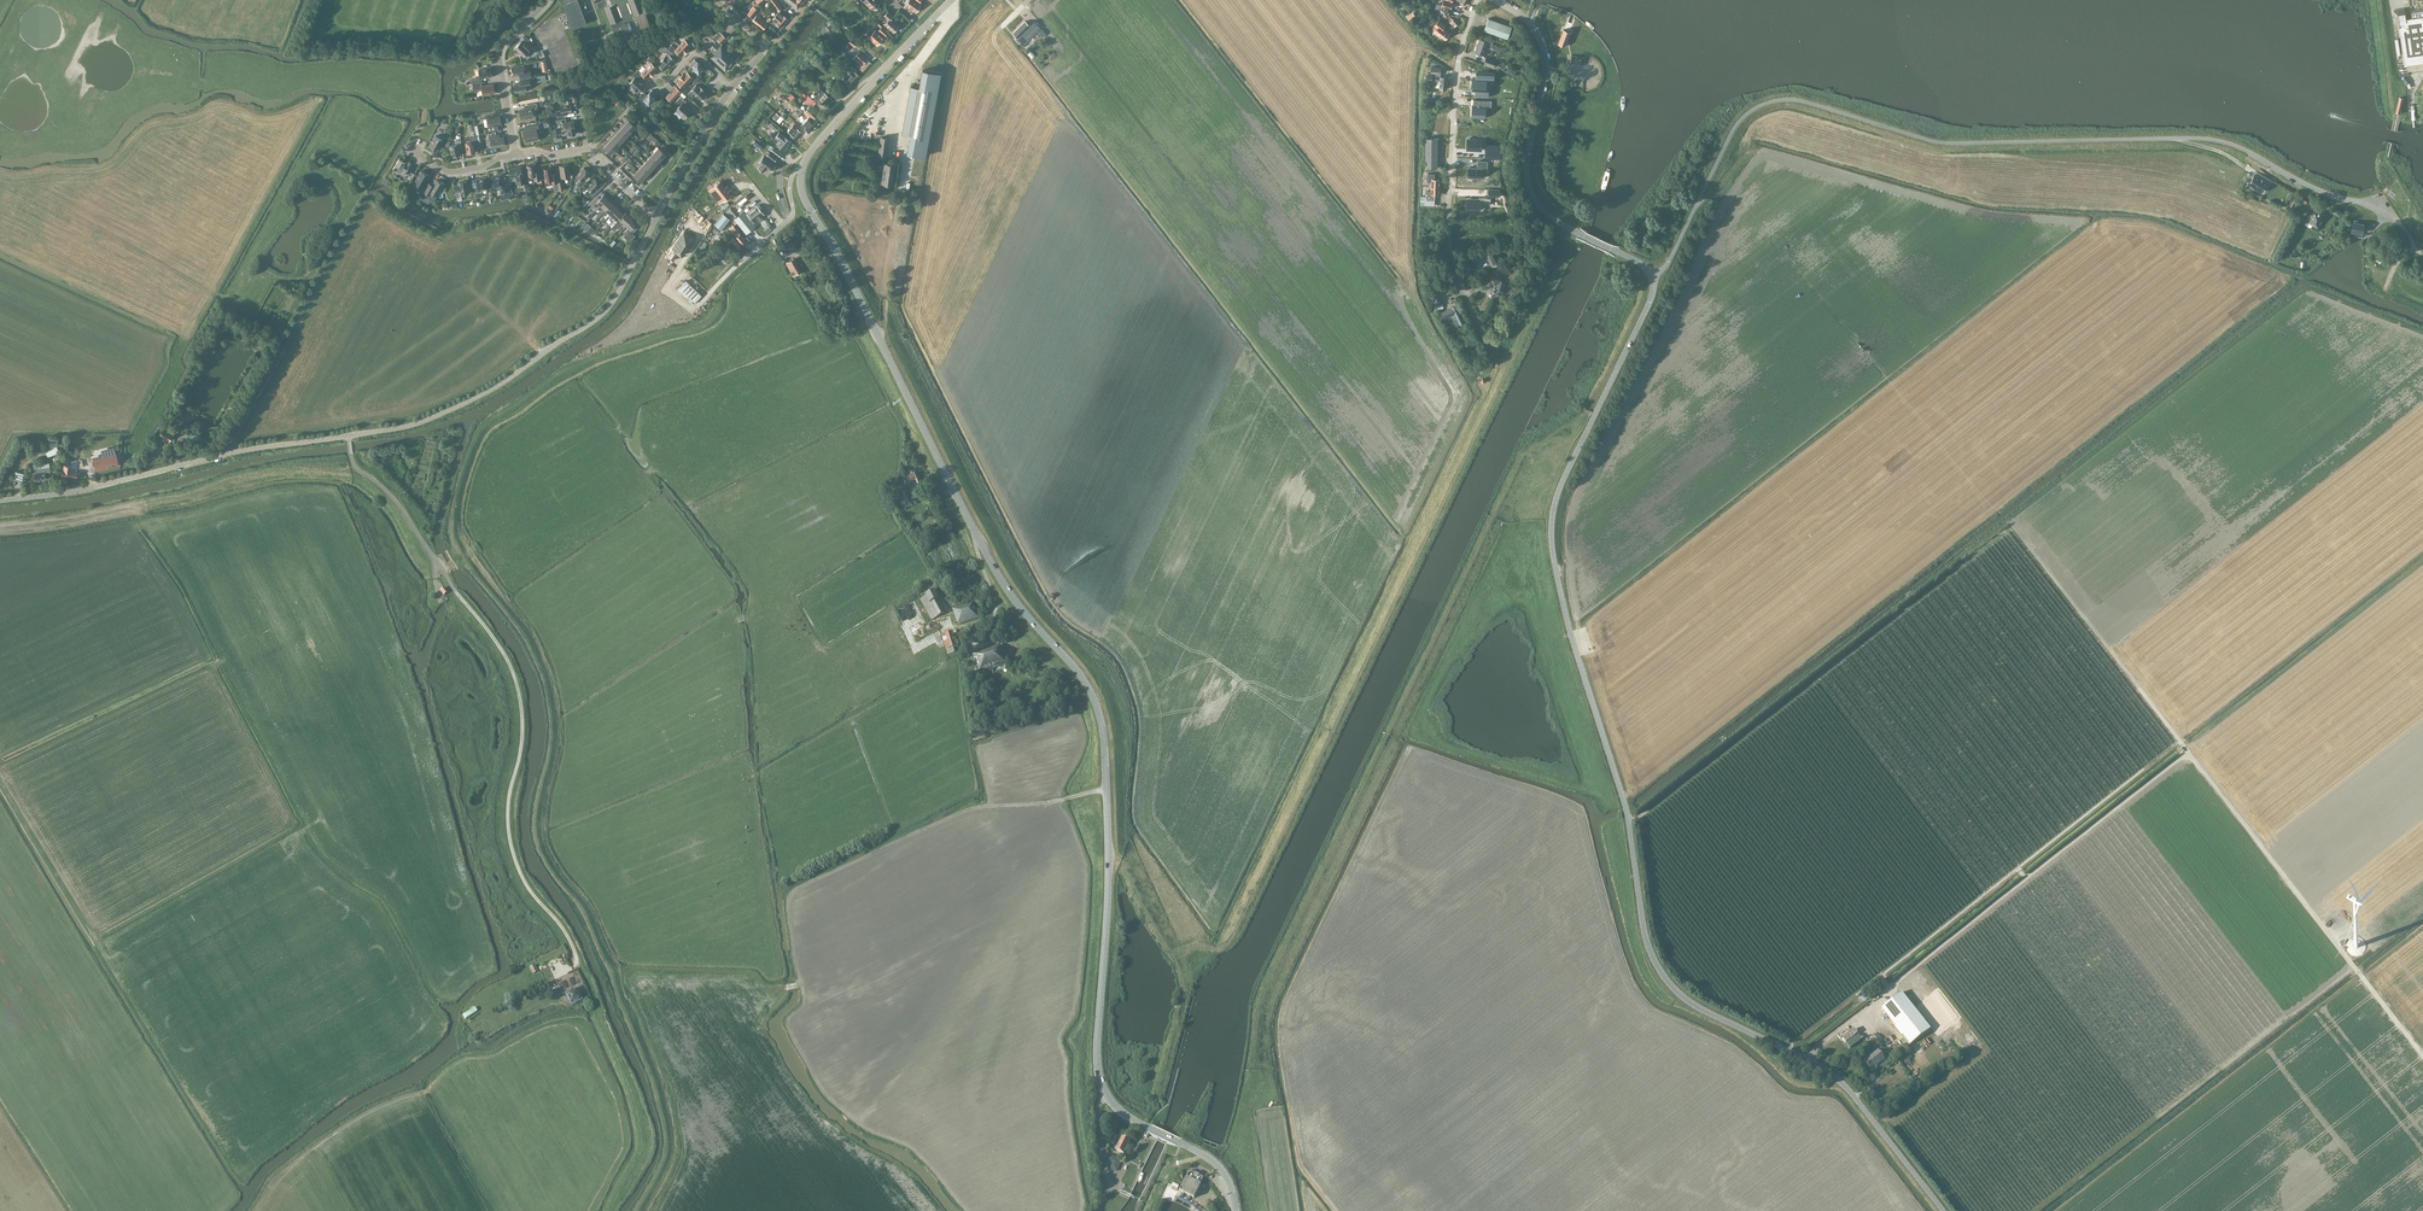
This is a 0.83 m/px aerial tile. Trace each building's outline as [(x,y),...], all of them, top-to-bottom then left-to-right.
[(587,11),(583,0),(561,0),(562,4),(563,4),(572,28),(586,23),(584,16),(582,13),(587,11)] [(644,11),(640,0),(611,0),(610,0),(611,4),(604,7),(615,36),(629,31),(631,37),(641,33),(640,29),(650,26),(644,11)] [(777,11),(782,8),(776,0),(769,0),(777,11)] [(797,9),(804,0),(786,0),(797,9)] [(879,3),(876,0),(864,0),(863,1),(869,7),(870,6),(874,9),(879,3)] [(920,5),(913,0),(908,0),(903,7),(910,13),(913,10),(915,12),(920,5)] [(1452,3),(1445,0),(1443,0),(1441,6),(1440,9),(1444,11),(1443,15),(1447,17),(1450,8),(1452,3)] [(751,17),(758,10),(753,6),(747,13),(751,17)] [(2410,11),(2411,18),(2406,19),(2405,9),(2393,10),(2395,23),(2398,23),(2399,27),(2402,49),(2404,64),(2422,61),(2422,9),(2410,11)] [(788,19),(780,12),(778,11),(771,19),(771,18),(770,19),(769,21),(769,22),(773,25),(776,22),(781,27),(788,19)] [(893,31),(898,25),(890,18),(893,15),(888,11),(884,15),(888,19),(884,24),(893,31)] [(1413,14),(1408,19),(1411,22),(1416,17),(1413,14)] [(766,25),(762,21),(763,20),(759,16),(758,18),(756,16),(752,21),(763,29),(766,25)] [(1511,26),(1491,19),(1488,18),(1484,30),(1507,39),(1511,26)] [(1449,33),(1443,28),(1446,25),(1439,19),(1434,25),(1437,28),(1433,33),(1440,38),(1441,36),(1445,39),(1449,33)] [(1024,21),(1012,33),(1017,37),(1015,39),(1018,42),(1019,41),(1022,44),(1039,28),(1033,21),(1029,25),(1024,21)] [(884,37),(888,32),(881,27),(878,31),(884,37)] [(1041,28),(1037,31),(1042,37),(1046,34),(1041,28)] [(1563,29),(1558,43),(1565,46),(1570,32),(1563,29)] [(865,34),(868,37),(876,45),(883,38),(875,30),(872,34),(868,31),(865,34)] [(710,57),(725,71),(737,58),(721,44),(726,38),(719,31),(712,39),(715,42),(712,45),(716,49),(713,52),(714,53),(710,57)] [(687,42),(690,39),(688,37),(685,40),(684,39),(679,44),(686,51),(688,49),(687,47),(690,44),(687,42)] [(1479,39),(1475,52),(1484,55),(1487,47),(1490,48),(1492,43),(1479,39)] [(515,48),(514,49),(514,50),(516,52),(517,52),(518,51),(525,58),(534,49),(530,45),(526,42),(526,41),(523,44),(521,42),(515,47),(515,48)] [(686,51),(679,44),(676,48),(672,44),(668,48),(675,55),(678,53),(680,55),(683,52),(684,53),(686,51)] [(672,58),(675,55),(669,49),(666,52),(668,54),(666,57),(665,56),(660,61),(661,62),(659,65),(664,70),(674,59),(672,58)] [(872,64),(866,58),(859,52),(852,59),(861,67),(860,68),(865,72),(870,66),(872,64)] [(653,65),(656,62),(650,56),(647,59),(650,62),(645,67),(652,74),(655,72),(653,70),(656,67),(653,65)] [(1484,63),(1498,68),(1500,64),(1496,62),(1496,60),(1486,57),(1484,63)] [(699,72),(703,67),(694,59),(689,64),(695,69),(692,72),(698,77),(701,75),(699,72)] [(854,68),(848,62),(844,67),(850,72),(852,71),(854,73),(856,70),(854,68)] [(531,69),(524,70),(523,65),(511,67),(513,76),(518,75),(519,79),(532,77),(531,69)] [(1439,88),(1446,89),(1447,77),(1440,76),(1441,74),(1441,67),(1431,66),(1430,73),(1435,73),(1435,81),(1439,81),(1439,88)] [(481,78),(492,76),(490,67),(478,69),(479,75),(476,75),(476,78),(471,79),(472,83),(481,82),(481,78)] [(650,76),(652,74),(645,67),(641,72),(637,69),(635,72),(641,78),(643,75),(646,78),(649,75),(650,76)] [(640,92),(645,87),(638,80),(641,78),(635,72),(630,68),(628,71),(634,77),(629,82),(632,85),(631,86),(636,91),(637,90),(640,92)] [(922,69),(919,87),(911,85),(902,133),(910,135),(906,152),(924,156),(939,72),(922,69)] [(698,78),(698,77),(692,72),(690,74),(687,72),(684,75),(683,74),(681,76),(687,82),(691,79),(695,83),(699,78),(698,78)] [(851,86),(860,76),(855,72),(852,75),(849,72),(846,76),(844,74),(841,78),(851,86)] [(1476,79),(1472,79),(1471,89),(1475,90),(1475,96),(1488,97),(1488,90),(1486,90),(1486,79),(1494,80),(1494,73),(1476,72),(1476,79)] [(683,86),(687,82),(681,76),(678,78),(680,79),(677,82),(680,85),(677,88),(681,92),(684,94),(688,90),(683,86)] [(530,85),(530,83),(535,82),(534,77),(519,79),(520,83),(514,84),(515,92),(526,90),(525,86),(530,85)] [(495,92),(493,84),(482,86),(481,82),(472,83),(466,84),(466,86),(472,85),(473,90),(482,89),(483,94),(495,92)] [(699,86),(698,87),(696,85),(687,93),(692,98),(696,95),(701,100),(706,94),(703,92),(704,90),(699,86)] [(681,92),(677,88),(675,86),(666,96),(672,102),(681,92)] [(823,104),(829,98),(819,88),(816,91),(819,93),(813,100),(808,95),(807,96),(802,92),(800,94),(806,99),(808,102),(812,106),(815,102),(816,103),(818,100),(823,104)] [(649,103),(657,95),(652,89),(647,95),(644,92),(638,98),(641,101),(644,99),(649,103)] [(691,111),(684,104),(686,101),(680,96),(674,103),(678,106),(674,110),(684,119),(691,111)] [(2400,114),(2403,98),(2399,97),(2395,113),(2400,114)] [(1471,106),(1471,117),(1485,117),(1486,107),(1491,107),(1491,100),(1477,99),(1477,106),(1471,106)] [(560,110),(548,112),(549,118),(564,116),(564,112),(572,111),(571,103),(567,104),(567,103),(567,102),(567,101),(566,101),(566,100),(565,100),(564,100),(563,100),(562,100),(562,101),(561,101),(561,102),(561,103),(561,104),(561,105),(559,105),(560,110)] [(524,109),(519,110),(520,119),(533,117),(533,116),(537,115),(536,110),(537,110),(536,102),(523,105),(524,109)] [(822,119),(812,109),(809,107),(804,112),(805,114),(809,117),(817,124),(822,119)] [(799,117),(804,112),(800,109),(800,110),(798,108),(795,111),(797,113),(796,114),(799,117)] [(497,125),(501,124),(500,116),(486,118),(488,126),(486,126),(487,131),(498,129),(497,125)] [(632,117),(629,120),(635,125),(638,122),(632,117)] [(809,133),(817,124),(809,117),(803,124),(806,127),(805,128),(809,133)] [(564,130),(568,129),(569,135),(575,133),(574,128),(575,128),(573,120),(566,122),(565,118),(558,119),(559,125),(563,125),(564,130)] [(631,131),(635,126),(627,118),(622,123),(631,131)] [(627,135),(631,131),(622,123),(618,128),(627,135)] [(532,140),(538,140),(536,129),(538,129),(538,124),(524,126),(525,131),(522,131),(524,140),(532,138),(532,140)] [(771,135),(777,128),(772,124),(766,131),(771,135)] [(795,138),(801,132),(793,125),(787,132),(795,138)] [(623,140),(627,135),(618,128),(614,132),(623,140)] [(618,144),(623,140),(614,132),(610,137),(618,144)] [(774,138),(779,142),(777,144),(783,150),(790,141),(779,132),(774,138)] [(505,145),(504,137),(500,138),(499,134),(488,135),(489,140),(490,139),(491,147),(505,145)] [(429,146),(436,150),(439,145),(442,146),(447,139),(443,137),(442,139),(435,135),(429,146)] [(467,153),(475,152),(474,144),(477,143),(476,136),(470,137),(465,138),(465,142),(467,153)] [(614,149),(618,144),(610,137),(606,141),(614,149)] [(885,158),(888,138),(880,137),(877,156),(885,158)] [(1437,138),(1425,138),(1425,167),(1437,167),(1437,138)] [(452,156),(459,154),(458,147),(462,146),(460,139),(454,140),(455,144),(450,145),(452,156)] [(1467,139),(1466,149),(1481,150),(1481,140),(1467,139)] [(610,154),(614,149),(606,141),(602,146),(605,149),(610,154)] [(773,146),(770,150),(778,156),(781,152),(773,146)] [(662,159),(666,155),(658,147),(654,152),(662,159)] [(1486,148),(1485,157),(1500,158),(1500,149),(1486,148)] [(776,157),(769,151),(766,155),(767,155),(765,157),(764,155),(758,162),(761,164),(758,168),(763,172),(766,168),(770,171),(775,164),(772,162),(773,160),(774,161),(776,157)] [(658,164),(662,159),(654,152),(650,156),(658,164)] [(654,168),(658,164),(650,156),(645,161),(654,168)] [(402,161),(403,160),(399,158),(393,168),(397,171),(397,170),(399,171),(398,172),(403,174),(409,165),(402,161)] [(650,173),(654,168),(645,161),(641,165),(650,173)] [(1468,177),(1473,177),(1472,181),(1477,181),(1478,178),(1482,178),(1482,170),(1487,170),(1487,161),(1478,161),(1477,168),(1468,167),(1468,177)] [(892,185),(895,164),(884,163),(881,184),(892,185)] [(534,180),(541,178),(539,170),(536,171),(534,164),(526,165),(528,176),(533,175),(534,180)] [(560,177),(570,176),(568,164),(559,166),(560,172),(559,172),(560,177)] [(646,178),(650,173),(641,165),(637,170),(646,178)] [(520,166),(509,168),(511,177),(515,176),(516,184),(522,183),(522,184),(526,183),(525,176),(522,177),(521,172),(520,166)] [(553,183),(557,182),(555,172),(551,173),(550,167),(543,168),(545,181),(546,186),(553,184),(553,183)] [(584,179),(589,173),(583,168),(576,176),(580,179),(576,183),(581,187),(586,181),(584,179)] [(424,181),(428,174),(421,170),(414,182),(419,185),(417,188),(423,191),(428,183),(424,181)] [(641,182),(646,178),(637,170),(633,175),(641,182)] [(1435,179),(1435,173),(1428,173),(1427,182),(1428,182),(1428,186),(1431,187),(1439,187),(1439,180),(1435,179)] [(503,184),(502,174),(492,176),(493,181),(493,184),(494,187),(500,186),(502,199),(510,197),(509,191),(508,191),(507,183),(503,184)] [(2249,183),(2263,192),(2269,183),(2255,174),(2249,183)] [(481,190),(487,188),(485,177),(476,179),(477,188),(474,189),(476,197),(483,196),(481,190)] [(594,190),(600,183),(594,178),(586,187),(590,190),(587,194),(592,198),(597,192),(594,190)] [(425,192),(423,196),(433,201),(443,183),(436,179),(432,185),(428,183),(423,191),(425,192)] [(461,194),(468,193),(466,180),(458,182),(459,184),(454,185),(456,196),(461,195),(461,194)] [(716,191),(712,194),(719,203),(722,200),(723,201),(731,195),(728,190),(730,189),(727,185),(725,187),(720,181),(712,187),(716,191)] [(1439,195),(1439,187),(1431,187),(1431,191),(1427,191),(1427,196),(1421,196),(1421,205),(1425,205),(1434,205),(1434,200),(1433,200),(1434,194),(1439,195)] [(601,205),(608,197),(604,193),(600,197),(597,195),(591,201),(596,206),(598,203),(601,205)] [(602,213),(613,201),(608,197),(601,205),(603,208),(600,211),(602,213)] [(1466,204),(1466,209),(1477,210),(1478,210),(1479,210),(1480,204),(1484,204),(1491,204),(1491,198),(1492,198),(1479,197),(1479,198),(1478,198),(1478,199),(1471,198),(1467,198),(1466,202),(1466,204)] [(584,207),(589,201),(586,198),(581,204),(584,207)] [(610,214),(617,205),(613,201),(602,213),(605,215),(608,212),(610,214)] [(608,224),(604,228),(607,231),(611,227),(625,212),(622,210),(617,205),(610,214),(612,216),(610,219),(612,221),(608,225),(608,224)] [(761,217),(764,214),(756,205),(747,213),(748,213),(747,214),(743,210),(740,213),(741,214),(734,219),(746,234),(753,228),(753,229),(756,226),(753,222),(754,221),(755,222),(757,220),(758,221),(760,222),(762,220),(762,218),(761,217)] [(730,208),(726,211),(732,219),(736,215),(730,208)] [(633,217),(629,212),(626,210),(625,212),(611,227),(614,230),(618,226),(620,227),(624,223),(626,225),(633,217)] [(904,210),(902,222),(909,223),(911,211),(904,210)] [(2324,215),(2314,210),(2309,223),(2312,224),(2312,225),(2318,228),(2324,215)] [(723,213),(715,223),(722,229),(730,218),(723,213)] [(630,229),(638,221),(633,217),(626,225),(628,227),(630,229)] [(2364,224),(2363,224),(2353,222),(2351,232),(2362,234),(2364,226),(2364,224)] [(587,230),(591,233),(595,229),(591,225),(587,230)] [(746,241),(740,233),(733,225),(729,229),(730,231),(732,234),(741,245),(746,241)] [(630,230),(630,229),(628,227),(624,232),(626,234),(624,236),(627,239),(632,233),(630,230)] [(685,230),(668,255),(675,260),(680,252),(683,254),(688,248),(691,249),(698,239),(685,230)] [(741,245),(732,234),(730,231),(727,234),(732,239),(730,241),(737,248),(741,245)] [(796,250),(794,246),(794,245),(791,238),(782,243),(784,246),(781,248),(783,253),(785,252),(787,255),(796,250)] [(1492,266),(1503,261),(1496,246),(1485,251),(1487,257),(1488,256),(1490,260),(1489,261),(1492,266)] [(718,248),(711,256),(714,259),(722,252),(718,248)] [(786,263),(793,276),(801,271),(794,259),(786,263)] [(1493,273),(1495,277),(1492,278),(1495,285),(1488,288),(1489,290),(1488,291),(1487,292),(1488,295),(1490,296),(1491,295),(1492,297),(1502,292),(1500,288),(1503,286),(1497,273),(1504,270),(1502,267),(1492,271),(1493,273)] [(686,280),(677,289),(693,304),(701,295),(686,280)] [(1442,303),(1437,290),(1428,293),(1432,306),(1442,303)] [(1451,308),(1442,312),(1445,318),(1451,315),(1454,313),(1457,319),(1454,320),(1456,326),(1464,322),(1456,305),(1451,307),(1451,308)] [(217,319),(221,328),(229,325),(226,316),(217,319)] [(185,421),(184,414),(186,414),(186,410),(178,411),(178,415),(175,415),(175,419),(174,419),(174,426),(181,428),(181,426),(183,426),(182,421),(185,421)] [(169,440),(173,433),(163,427),(159,435),(162,437),(165,439),(165,438),(169,440)] [(198,442),(197,437),(196,432),(186,433),(186,438),(187,443),(189,442),(190,443),(198,442)] [(56,446),(45,451),(47,456),(58,452),(56,446)] [(106,456),(94,459),(96,469),(117,464),(113,447),(112,447),(113,449),(105,451),(106,456)] [(76,470),(77,466),(69,465),(64,465),(63,469),(62,469),(61,476),(76,477),(77,471),(76,470)] [(44,479),(44,473),(50,472),(49,467),(37,469),(37,468),(33,469),(34,473),(35,480),(44,479)] [(915,482),(921,479),(916,468),(910,471),(911,473),(907,475),(909,480),(914,478),(915,482)] [(24,473),(16,471),(13,479),(21,481),(24,473)] [(913,500),(910,496),(907,489),(902,492),(907,503),(913,500)] [(946,613),(935,592),(943,587),(938,579),(928,585),(930,587),(922,591),(925,597),(920,599),(932,621),(946,613)] [(957,620),(959,624),(978,618),(973,603),(952,609),(956,620),(957,620)] [(957,647),(953,635),(957,634),(956,630),(951,631),(941,635),(946,650),(957,647)] [(977,667),(979,672),(1006,663),(1000,646),(973,655),(977,668),(977,667)] [(535,965),(529,967),(533,974),(538,971),(535,965)] [(1937,985),(1913,1003),(1937,1037),(1961,1018),(1937,985)] [(553,998),(562,995),(559,989),(551,992),(553,998)] [(577,989),(566,994),(571,1004),(582,1000),(577,989)] [(1882,1008),(1910,1045),(1931,1030),(1903,993),(1882,1008)] [(1895,1055),(1905,1047),(1902,1044),(1899,1046),(1897,1042),(1893,1045),(1896,1048),(1893,1051),(1895,1055)] [(1864,1061),(1869,1068),(1874,1064),(1875,1066),(1884,1059),(1877,1050),(1864,1061)] [(1124,1154),(1131,1141),(1121,1136),(1115,1150),(1124,1154)] [(1111,1164),(1109,1169),(1116,1172),(1121,1161),(1110,1155),(1107,1162),(1111,1164)] [(1195,1172),(1195,1173),(1190,1171),(1187,1177),(1179,1191),(1194,1199),(1201,1184),(1204,1178),(1199,1175),(1195,1172)]
